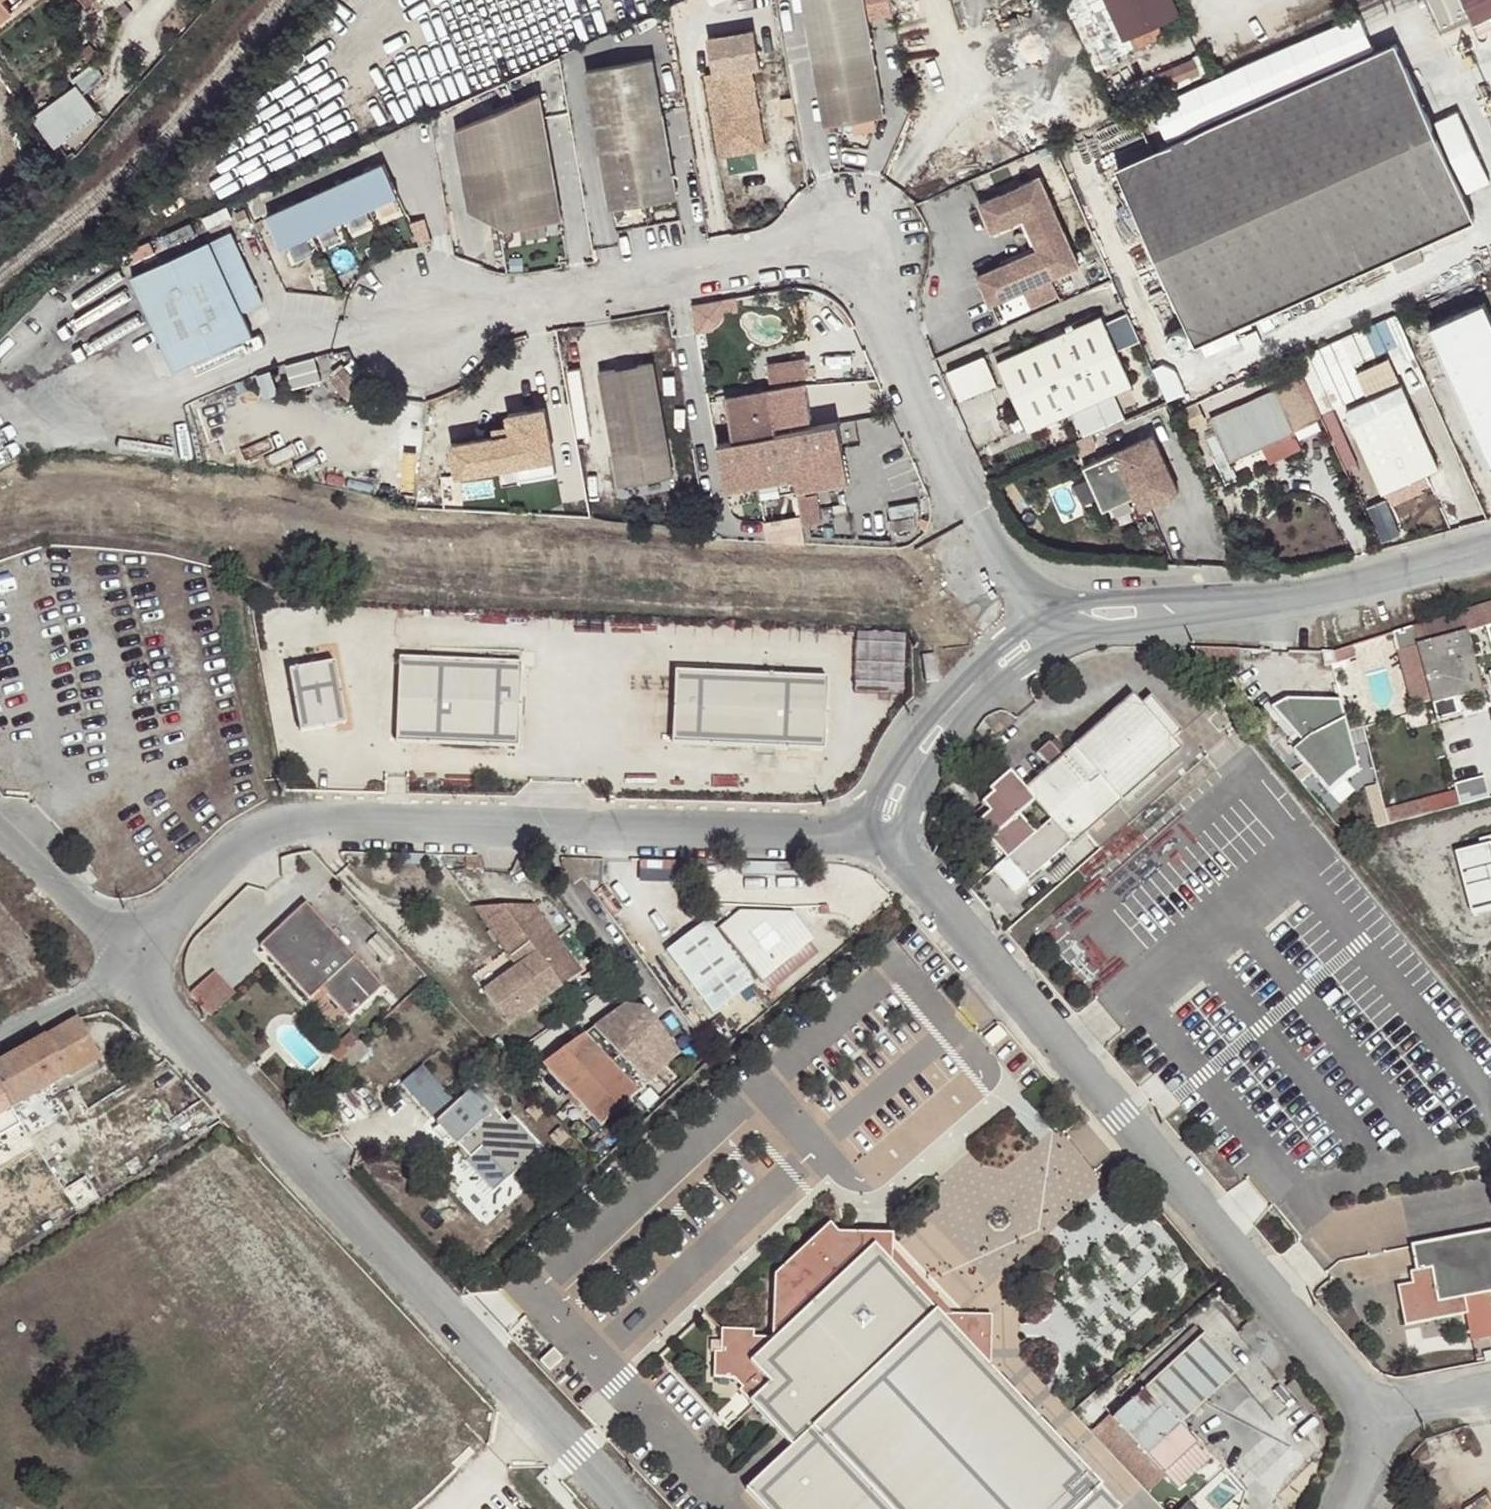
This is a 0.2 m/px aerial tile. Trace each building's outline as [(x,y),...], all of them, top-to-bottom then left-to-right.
[(11,13),(2,0),(0,0),(0,22),(11,13)] [(83,6),(88,2),(98,12),(105,6),(109,11),(122,0),(78,0),(83,6)] [(830,129),(888,118),(867,0),(806,0),(830,129)] [(1120,36),(1178,10),(1174,0),(1104,0),(1120,36)] [(1474,25),(1490,17),(1490,0),(1462,0),(1474,25)] [(720,139),(765,132),(754,69),(764,67),(757,32),(711,40),(716,74),(709,76),(720,139)] [(1117,169),(1195,344),(1474,218),(1395,43),(1117,169)] [(590,70),(614,207),(681,196),(656,58),(590,70)] [(41,114),(62,142),(99,115),(96,109),(117,94),(106,80),(101,82),(95,73),(41,114)] [(512,228),(565,219),(543,94),(460,130),(472,204),(497,200),(501,223),(512,228)] [(55,146),(62,142),(41,114),(35,118),(55,146)] [(720,139),(723,157),(768,149),(765,132),(720,139)] [(271,215),(285,247),(402,195),(387,163),(271,215)] [(992,306),(1081,266),(1041,177),(981,204),(994,233),(1026,219),(1039,250),(979,277),(992,306)] [(497,200),(472,204),(473,209),(501,223),(497,200)] [(244,312),(266,302),(254,277),(233,232),(136,278),(179,371),(255,335),(244,312)] [(731,299),(697,303),(700,328),(734,325),(731,299)] [(998,362),(1030,432),(1135,386),(1103,315),(998,362)] [(300,383),(328,380),(325,358),(297,361),(300,383)] [(603,374),(623,486),(675,477),(656,365),(603,374)] [(351,397),(365,385),(349,366),(334,378),(351,397)] [(813,384),(730,397),(737,439),(820,426),(813,384)] [(1298,433),(1278,390),(1212,419),(1227,452),(1216,457),(1228,484),(1239,479),(1232,463),(1298,433)] [(1411,397),(1354,423),(1386,493),(1443,467),(1411,397)] [(521,480),(558,474),(546,409),(510,415),(514,434),(454,444),(459,475),(519,465),(521,480)] [(798,490),(850,482),(839,422),(820,426),(787,431),(795,477),(798,490)] [(726,488),(795,477),(787,431),(737,439),(718,443),(726,488)] [(1180,492),(1154,435),(1085,466),(1105,510),(1137,496),(1143,509),(1180,492)] [(1393,499),(1377,507),(1394,539),(1410,531),(1393,499)] [(1412,628),(1432,701),(1455,694),(1457,701),(1484,692),(1462,612),(1412,628)] [(935,655),(922,657),(925,684),(939,682),(935,655)] [(520,667),(400,661),(396,745),(517,750),(520,667)] [(298,734),(334,728),(331,718),(341,717),(332,665),(287,673),(298,734)] [(677,677),(675,748),(823,751),(826,681),(677,677)] [(1048,765),(1023,786),(1066,839),(1176,750),(1169,741),(1181,731),(1151,694),(1138,704),(1132,696),(1061,754),(1046,735),(1032,746),(1048,765)] [(1455,694),(1432,701),(1435,709),(1457,701),(1455,694)] [(331,718),(334,728),(342,727),(341,717),(331,718)] [(1287,743),(1316,778),(1332,765),(1302,729),(1287,743)] [(975,816),(1024,876),(1066,839),(1023,786),(1007,768),(985,786),(988,790),(979,799),(985,806),(975,816)] [(1377,825),(1490,798),(1487,781),(1373,808),(1377,825)] [(1462,913),(1490,909),(1490,842),(1453,847),(1462,913)] [(534,906),(475,908),(518,968),(484,992),(509,1026),(582,973),(534,906)] [(321,993),(347,1021),(381,990),(305,907),(260,949),(310,1003),(321,993)] [(719,931),(759,980),(762,983),(778,971),(810,944),(815,940),(796,916),(741,915),(719,931)] [(711,1013),(752,984),(715,933),(707,920),(667,951),(711,1013)] [(715,933),(752,984),(759,980),(719,931),(715,933)] [(810,944),(778,971),(784,978),(816,952),(810,944)] [(204,1012),(209,1018),(232,995),(213,973),(190,995),(204,1012)] [(625,1004),(543,1065),(601,1128),(678,1055),(646,1009),(625,1004)] [(77,1020),(0,1065),(0,1119),(35,1098),(100,1061),(77,1020)] [(340,1045),(348,1055),(358,1045),(350,1036),(340,1045)] [(328,1057),(336,1067),(348,1055),(340,1045),(328,1057)] [(430,1114),(451,1094),(420,1062),(399,1083),(430,1114)] [(481,1149),(508,1179),(540,1151),(512,1120),(506,1125),(473,1089),(435,1124),(469,1161),(481,1149)] [(1109,1505),(980,1373),(981,1317),(925,1317),(874,1266),(875,1234),(825,1234),(812,1222),(760,1272),(756,1343),(739,1343),(738,1338),(706,1337),(707,1351),(696,1352),(697,1378),(718,1378),(726,1388),(721,1392),(776,1450),(733,1493),(749,1508),(1105,1508),(1109,1505)] [(1415,1270),(1408,1272),(1409,1284),(1396,1287),(1404,1327),(1469,1315),(1476,1350),(1490,1347),(1490,1296),(1490,1293),(1490,1231),(1425,1243),(1429,1268),(1415,1270)] [(1410,1246),(1415,1270),(1429,1268),(1425,1243),(1410,1246)] [(1140,1396),(1173,1430),(1232,1375),(1200,1340),(1140,1396)] [(554,1351),(542,1363),(552,1373),(565,1362),(554,1351)] [(1190,1449),(1173,1430),(1140,1396),(1110,1423),(1161,1477),(1190,1449)] [(1174,1508),(1198,1508),(1184,1497),(1174,1508)]
